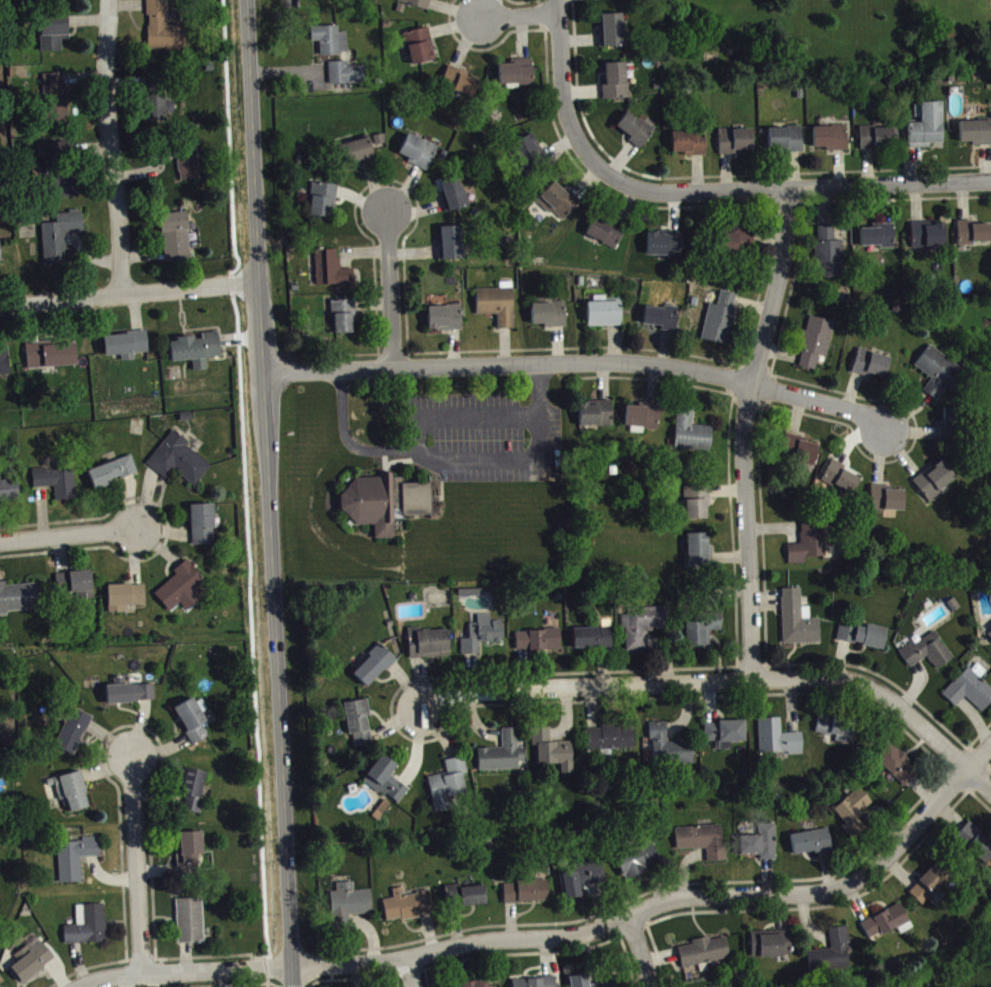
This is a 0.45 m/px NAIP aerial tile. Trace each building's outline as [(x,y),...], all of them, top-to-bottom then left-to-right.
[(145,13),(147,13),(148,23),(146,23),(146,46),(184,46),(182,24),(166,24),(165,0),(145,0),(145,13)] [(430,15),(434,2),(430,1),(430,0),(401,0),(399,6),(430,15)] [(64,11),(66,37),(59,38),(58,49),(39,50),(38,11),(64,11)] [(601,52),(625,51),(623,18),(603,19),(603,31),(600,31),(601,52)] [(348,36),(340,36),(340,30),(313,31),(313,47),(322,46),(322,60),(349,59),(348,36)] [(436,64),(430,32),(406,36),(412,69),(436,64)] [(535,88),(534,63),(512,63),(513,68),(501,68),(501,89),(535,88)] [(330,66),(331,89),(367,88),(367,70),(350,70),(350,65),(330,66)] [(628,67),(607,67),(607,90),(604,90),(604,103),(629,103),(628,67)] [(473,102),(480,85),(462,78),(463,75),(450,69),(442,89),(473,102)] [(41,72),(61,71),(62,81),(65,84),(67,123),(43,125),(41,72)] [(145,119),(163,118),(163,112),(171,112),(171,109),(173,108),(173,102),(171,101),(171,99),(163,100),(162,91),(144,93),(145,119)] [(944,147),(943,107),(916,107),(916,125),(910,126),(910,152),(932,152),(932,148),(944,147)] [(656,136),(629,115),(616,131),(643,152),(656,136)] [(975,150),(990,150),(990,125),(961,126),(961,147),(974,146),(975,150)] [(815,130),(815,152),(826,152),(827,155),(849,155),(848,130),(815,130)] [(803,157),(803,131),(769,132),(770,153),(782,153),(782,157),(803,157)] [(861,132),(862,154),(899,152),(898,131),(861,132)] [(721,159),(743,159),(743,154),(754,154),(754,133),(720,134),(721,159)] [(673,136),(674,157),(686,157),(686,160),(707,160),(706,135),(673,136)] [(179,178),(198,177),(194,137),(173,138),(176,170),(178,169),(179,178)] [(513,147),(525,174),(547,164),(534,137),(513,147)] [(41,140),(43,176),(47,176),(47,184),(53,184),(53,195),(74,195),(71,139),(41,140)] [(401,159),(411,162),(409,168),(431,175),(439,149),(408,139),(401,159)] [(375,167),(372,143),(344,147),(347,171),(375,167)] [(448,217),(470,210),(460,179),(438,186),(441,197),(442,197),(448,217)] [(311,220),(335,223),(339,189),(315,186),(311,220)] [(582,206),(571,196),(569,198),(555,186),(539,203),(563,226),(582,206)] [(80,210),(77,211),(76,207),(68,208),(68,211),(55,212),(55,221),(40,222),(42,264),(67,264),(63,237),(64,235),(64,231),(82,229),(80,210)] [(184,209),(190,259),(164,261),(158,212),(184,209)] [(626,229),(595,218),(587,241),(618,252),(626,229)] [(973,228),(973,225),(959,225),(960,248),(990,248),(990,228),(973,228)] [(895,228),(884,228),(884,232),(862,233),(862,251),(896,251),(895,228)] [(946,228),(913,228),(913,251),(946,251),(946,228)] [(440,264),(464,264),(463,230),(442,231),(443,243),(439,243),(440,264)] [(845,282),(845,245),(836,245),(836,231),(818,231),(818,282),(845,282)] [(741,237),(721,238),(721,256),(755,255),(754,232),(741,232),(741,237)] [(683,237),(649,236),(649,260),(682,261),(683,237)] [(317,254),(318,290),(339,289),(339,294),(356,293),(356,273),(341,274),(340,253),(317,254)] [(501,293),(478,294),(478,319),(500,319),(500,333),(515,333),(514,286),(501,287),(501,293)] [(710,308),(703,344),(731,349),(738,315),(735,314),(738,299),(722,295),(719,310),(710,308)] [(589,331),(623,330),(622,306),(607,306),(607,300),(595,300),(595,307),(588,307),(589,331)] [(335,338),(354,338),(354,304),(335,305),(335,338)] [(534,329),(545,328),(545,332),(567,331),(566,306),(533,307),(534,329)] [(463,335),(463,311),(430,310),(430,335),(463,335)] [(641,311),(640,329),(663,329),(663,335),(678,335),(678,312),(641,311)] [(835,325),(808,321),(803,355),(804,355),(802,371),(818,374),(820,360),(830,362),(835,325)] [(107,333),(102,334),(105,356),(133,354),(132,352),(148,350),(145,329),(139,327),(106,330),(107,333)] [(170,359),(168,340),(176,340),(175,335),(192,334),(193,338),(200,337),(200,331),(216,330),(219,355),(203,356),(205,368),(191,369),(190,358),(179,358),(179,359),(170,359)] [(24,341),(26,367),(75,362),(73,342),(51,344),(51,339),(24,341)] [(9,372),(6,344),(0,344),(0,373),(9,372)] [(962,373),(932,349),(916,369),(934,383),(925,394),(938,404),(962,373)] [(854,378),(871,381),(871,379),(887,382),(892,360),(859,353),(854,378)] [(614,430),(614,405),(581,406),(581,431),(614,430)] [(660,433),(661,410),(627,409),(626,432),(660,433)] [(945,413),(946,424),(941,424),(942,443),(961,442),(960,412),(945,413)] [(714,431),(694,430),(695,414),(678,413),(676,455),(712,457),(714,431)] [(144,462),(173,427),(186,439),(184,443),(209,464),(192,485),(172,469),(165,477),(144,462)] [(820,448),(788,439),(782,461),(814,470),(820,448)] [(86,468),(95,489),(113,481),(111,476),(118,474),(120,477),(135,471),(129,453),(86,468)] [(844,473),(846,470),(831,463),(816,494),(847,510),(861,482),(844,473)] [(959,483),(943,464),(915,486),(930,506),(959,483)] [(30,467),(33,485),(53,484),(54,498),(75,497),(71,467),(47,470),(45,466),(30,467)] [(355,476),(379,476),(380,471),(391,471),(391,475),(401,475),(401,482),(429,481),(429,517),(394,518),(393,537),(373,537),(373,523),(355,523),(339,507),(339,493),(355,476)] [(2,503),(0,503),(0,478),(14,476),(17,497),(1,498),(2,503)] [(686,490),(687,525),(709,524),(708,512),(712,512),(711,489),(686,490)] [(872,515),(906,516),(906,495),(888,494),(888,490),(873,489),(872,515)] [(188,503),(189,528),(190,528),(191,542),(213,542),(211,502),(188,503)] [(790,569),(807,568),(807,562),(828,561),(826,527),(802,528),(803,548),(789,549),(790,569)] [(688,538),(690,572),(710,571),(709,537),(688,538)] [(186,557),(172,568),(175,572),(153,591),(167,609),(179,601),(184,608),(199,597),(192,589),(204,579),(186,557)] [(89,567),(93,595),(77,597),(76,591),(57,593),(54,571),(89,567)] [(6,613),(0,614),(0,579),(6,579),(6,583),(37,580),(39,606),(7,609),(6,611),(6,613)] [(106,582),(106,604),(107,604),(107,610),(123,610),(123,604),(129,604),(129,602),(142,602),(142,583),(129,583),(129,582),(106,582)] [(785,647),(822,646),(821,623),(812,623),(812,611),(803,611),(803,593),(784,593),(785,647)] [(647,655),(646,635),(672,634),(671,611),(626,613),(628,655),(647,655)] [(723,635),(722,617),(707,617),(708,626),(687,626),(688,651),(711,650),(711,635),(723,635)] [(504,625),(492,625),(492,619),(479,619),(479,628),(471,628),(471,643),(463,644),(463,659),(481,659),(481,647),(504,647),(504,625)] [(889,633),(868,629),(868,632),(842,628),(838,646),(885,654),(889,633)] [(451,661),(450,634),(423,635),(423,632),(410,632),(411,662),(451,661)] [(575,654),(614,653),(613,632),(575,633),(575,654)] [(518,655),(562,654),(562,634),(518,635),(518,655)] [(902,658),(912,673),(929,661),(939,674),(955,663),(936,634),(902,658)] [(368,692),(398,664),(383,649),(354,677),(368,692)] [(988,676),(976,665),(945,700),(957,711),(967,701),(984,717),(990,709),(990,691),(982,683),(988,676)] [(104,683),(105,702),(130,701),(130,700),(139,700),(139,699),(152,698),(151,682),(137,683),(136,682),(129,683),(129,682),(104,683)] [(172,706),(186,729),(183,730),(191,743),(206,734),(202,726),(207,724),(200,711),(206,707),(200,697),(194,701),(191,695),(172,706)] [(373,749),(369,721),(371,721),(369,704),(346,707),(350,739),(355,739),(357,751),(373,749)] [(73,755),(91,716),(67,706),(51,744),(73,755)] [(818,737),(838,741),(837,747),(854,750),(858,726),(821,719),(818,737)] [(760,723),(761,759),(805,757),(804,737),(783,738),(783,723),(760,723)] [(747,726),(706,727),(706,746),(716,746),(717,754),(733,754),(733,747),(747,746),(747,726)] [(695,767),(695,747),(669,747),(669,727),(652,727),(653,750),(649,750),(649,768),(695,767)] [(636,754),(636,730),(587,732),(588,755),(636,754)] [(520,774),(520,766),(527,766),(526,752),(521,753),(520,732),(504,733),(504,753),(480,753),(481,775),(520,774)] [(540,769),(563,769),(563,778),(574,778),(574,747),(552,747),(552,732),(534,733),(534,750),(540,750),(540,769)] [(907,791),(919,778),(908,768),(910,764),(891,747),(876,764),(907,791)] [(391,780),(399,770),(383,759),(365,785),(400,809),(411,793),(391,780)] [(429,781),(436,817),(459,813),(458,805),(468,803),(464,779),(469,778),(466,761),(446,764),(449,777),(429,781)] [(185,765),(204,769),(198,796),(202,797),(199,812),(181,807),(184,795),(177,793),(185,765)] [(45,778),(79,769),(88,804),(68,810),(67,805),(63,804),(60,797),(57,798),(53,782),(47,784),(45,778)] [(848,828),(844,831),(852,840),(868,826),(862,819),(875,807),(860,791),(835,814),(848,828)] [(778,864),(777,828),(761,829),(761,841),(741,841),(742,859),(762,859),(762,865),(778,864)] [(970,828),(957,845),(986,869),(990,864),(990,845),(970,828)] [(199,829),(200,853),(195,853),(195,862),(201,862),(201,871),(176,873),(174,830),(199,829)] [(677,833),(679,855),(709,852),(710,867),(728,866),(725,829),(677,833)] [(833,855),(831,834),(793,838),(795,859),(833,855)] [(57,880),(80,879),(78,854),(99,854),(98,835),(81,835),(81,839),(55,840),(57,880)] [(663,869),(656,847),(618,860),(626,884),(648,876),(647,874),(663,869)] [(582,890),(606,888),(604,862),(579,865),(580,876),(563,877),(566,904),(583,902),(582,890)] [(926,912),(955,881),(939,866),(910,897),(926,912)] [(506,887),(506,908),(550,906),(550,885),(506,887)] [(373,895),(356,895),(355,886),(338,887),(338,896),(332,896),(333,935),(352,934),(351,919),(374,918),(373,895)] [(486,888),(448,893),(450,914),(489,909),(486,888)] [(388,925),(435,919),(431,896),(406,899),(405,892),(394,894),(396,903),(385,904),(388,925)] [(174,897),(176,941),(202,939),(199,896),(174,897)] [(62,923),(63,941),(105,940),(102,902),(74,903),(75,923),(62,923)] [(902,938),(914,932),(902,908),(863,927),(871,945),(900,932),(902,938)] [(810,975),(852,972),(850,931),(832,932),(833,954),(809,955),(810,975)] [(8,965),(22,982),(43,966),(41,964),(53,956),(36,934),(24,944),(29,949),(8,965)] [(793,936),(763,937),(763,936),(753,936),(754,962),(794,961),(793,936)] [(684,972),(732,963),(728,942),(712,945),(711,942),(693,945),(694,949),(680,952),(684,972)]
